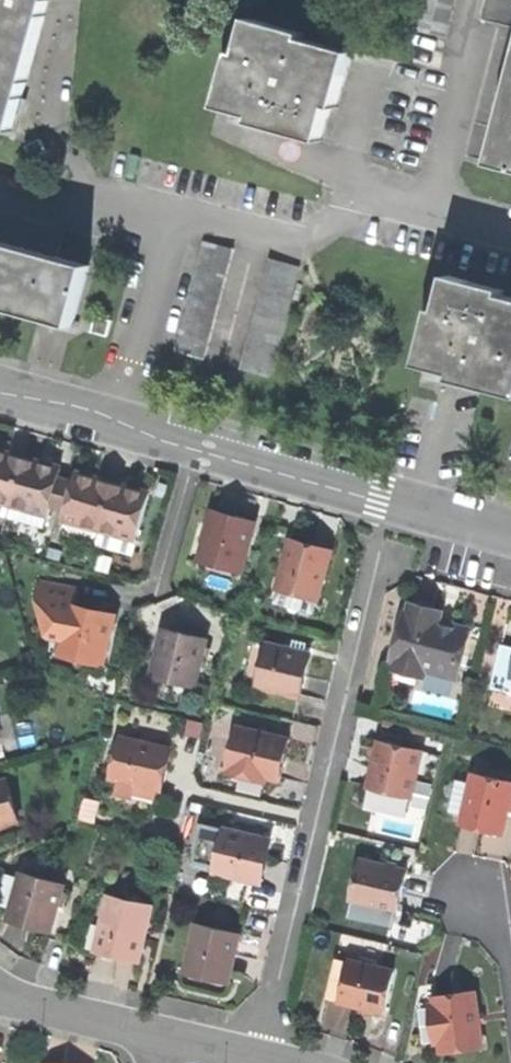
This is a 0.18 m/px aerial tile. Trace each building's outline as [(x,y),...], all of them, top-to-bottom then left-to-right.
[(24,90),(44,21),(50,0),(0,0),(0,83),(24,90)] [(447,35),(456,0),(424,0),(417,29),(447,35)] [(306,32),(249,18),(240,50),(236,49),(219,108),(253,117),(251,122),(271,128),(321,141),(331,106),(337,107),(353,52),(303,40),(306,32)] [(14,130),(21,102),(24,90),(0,83),(0,126),(14,130)] [(492,159),(510,164),(510,84),(492,159)] [(41,137),(27,143),(34,158),(48,152),(41,137)] [(174,348),(204,356),(233,246),(205,239),(174,348)] [(72,326),(88,265),(0,240),(0,307),(44,319),(72,326)] [(238,366),(268,374),(298,264),(269,256),(238,366)] [(510,394),(510,294),(492,289),(493,285),(447,274),(439,306),(435,305),(420,364),(454,372),(452,379),(475,385),(510,394)] [(112,317),(96,313),(91,330),(107,334),(112,317)] [(0,452),(0,515),(8,518),(25,459),(4,453),(0,452)] [(44,464),(25,459),(8,518),(44,528),(50,507),(59,476),(61,469),(44,464)] [(95,479),(77,474),(75,481),(66,512),(60,532),(97,543),(114,484),(95,479)] [(75,481),(59,476),(50,507),(66,512),(75,481)] [(134,489),(114,484),(97,543),(132,552),(149,494),(134,489)] [(230,518),(211,513),(196,569),(237,581),(254,524),(230,518)] [(306,551),(286,546),(270,604),(310,616),(328,558),(306,551)] [(95,613),(71,607),(75,591),(41,582),(36,599),(45,637),(60,642),(59,649),(101,660),(112,618),(95,613)] [(455,678),(468,630),(449,625),(438,622),(440,613),(411,605),(408,614),(405,614),(392,661),(395,662),(393,668),(423,677),(425,670),(455,678)] [(184,628),(182,636),(204,641),(205,633),(184,628)] [(151,672),(193,683),(204,641),(182,636),(171,633),(161,631),(151,672)] [(303,677),(308,656),(250,642),(240,685),(297,699),(303,677)] [(510,694),(510,648),(501,646),(490,689),(510,694)] [(288,741),(235,729),(225,770),(229,770),(265,779),(279,783),(284,761),(288,741)] [(157,790),(161,790),(165,773),(171,749),(121,737),(111,779),(118,780),(115,793),(154,803),(157,790)] [(423,751),(380,740),(374,765),(368,789),(411,799),(423,751)] [(264,785),(265,779),(229,770),(227,776),(264,785)] [(472,774),(460,827),(478,831),(500,836),(509,800),(510,800),(510,783),(472,774)] [(15,823),(5,782),(0,783),(0,827),(15,823)] [(407,815),(411,799),(368,789),(364,808),(406,819),(407,815)] [(100,802),(85,798),(80,819),(95,823),(100,802)] [(194,861),(215,865),(223,830),(200,824),(194,848),(194,861)] [(266,840),(223,830),(215,865),(213,873),(256,883),(261,862),(266,840)] [(357,902),(375,907),(390,910),(397,912),(402,890),(407,872),(362,860),(352,901),(357,902)] [(193,868),(213,873),(215,865),(194,861),(193,868)] [(50,928),(62,886),(19,874),(8,915),(20,919),(50,928)] [(113,957),(138,963),(151,912),(108,901),(95,952),(113,957)] [(373,915),(375,907),(357,902),(355,910),(373,915)] [(386,926),(390,910),(375,907),(373,915),(371,922),(386,926)] [(205,971),(230,977),(240,934),(196,924),(186,967),(205,971)] [(339,1003),(349,962),(336,958),(326,1000),(339,1003)] [(349,962),(339,1003),(353,1006),(384,1014),(394,972),(349,962)] [(436,1007),(441,1043),(442,1053),(456,1051),(483,1047),(475,994),(434,1000),(436,1007)] [(428,1044),(441,1043),(436,1007),(423,1009),(428,1044)]
